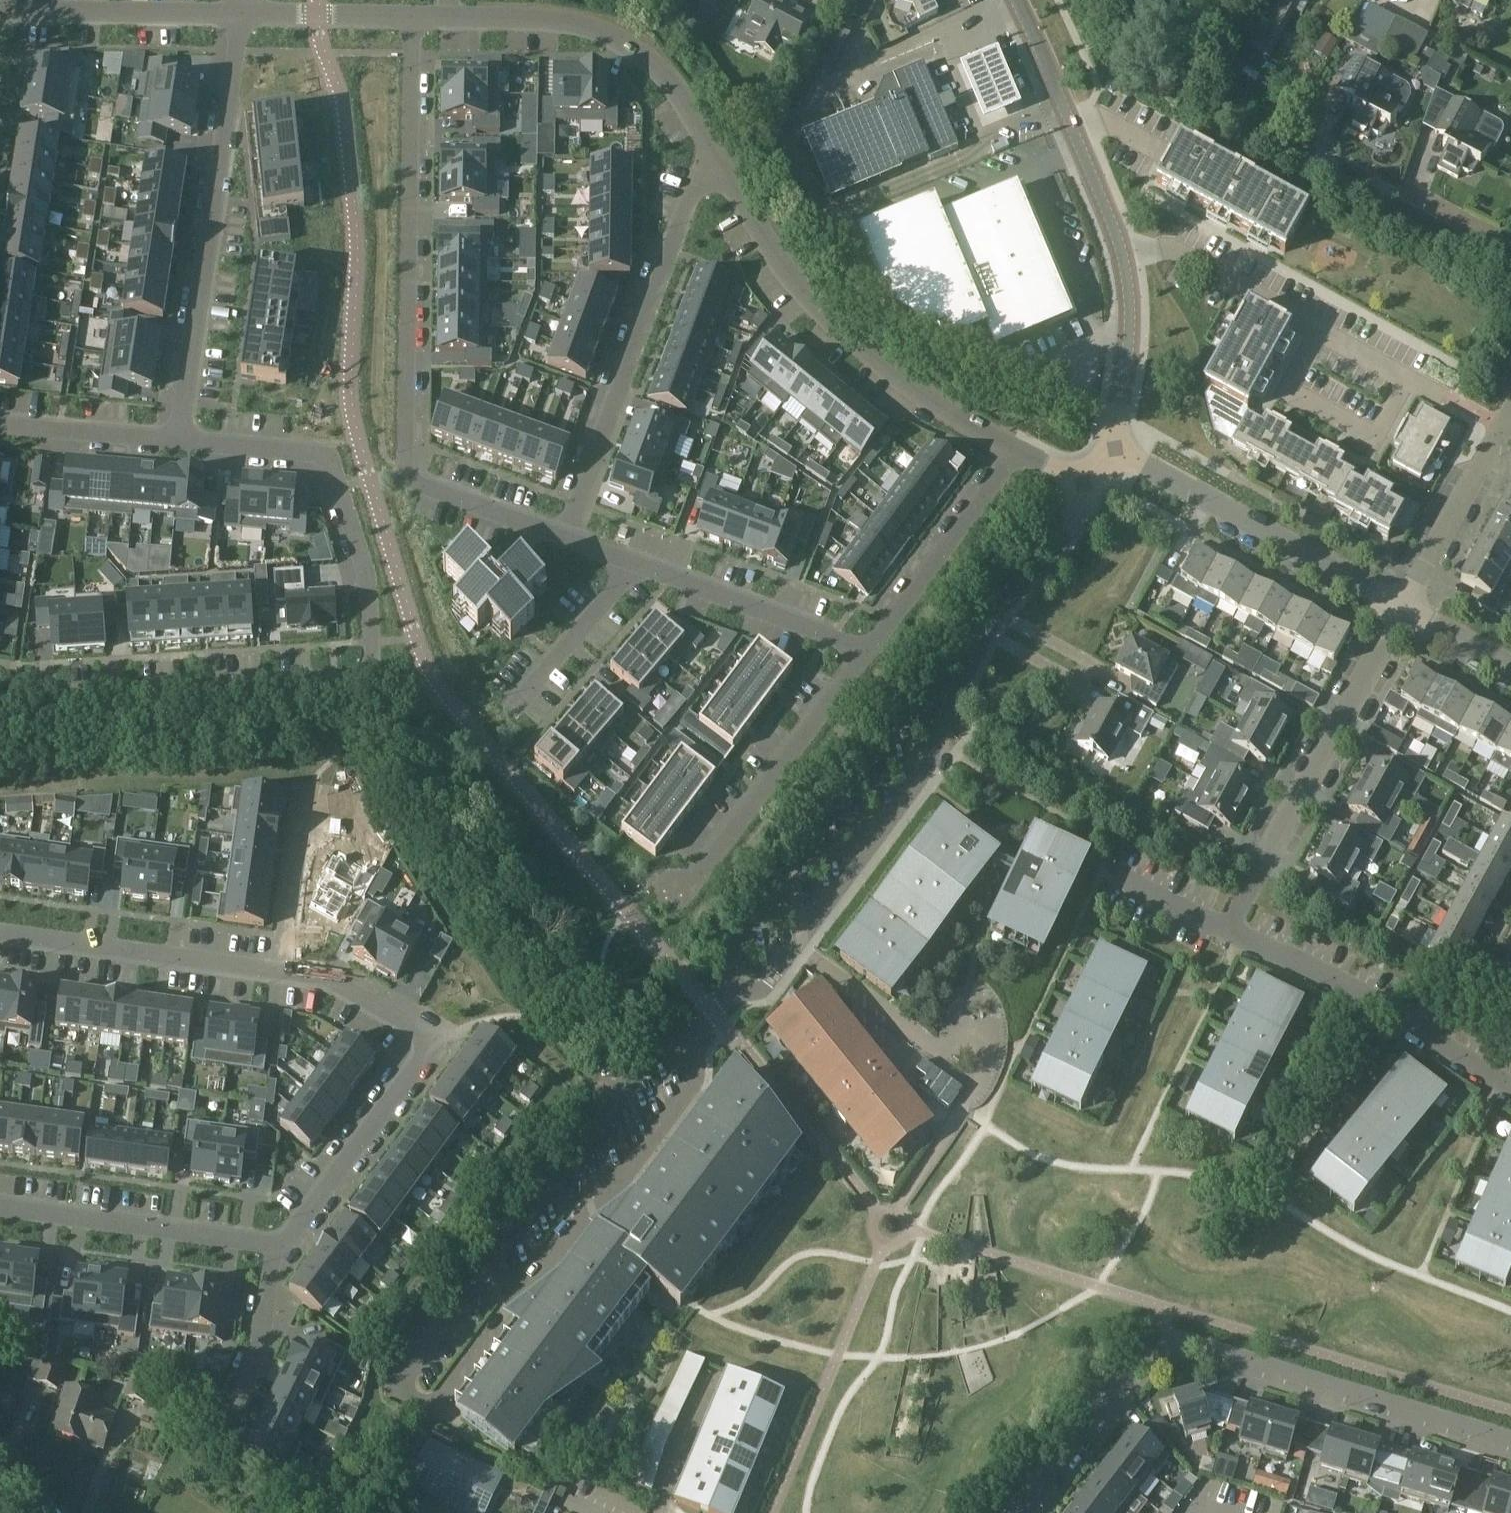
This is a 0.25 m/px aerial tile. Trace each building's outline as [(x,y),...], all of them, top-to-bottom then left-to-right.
[(792,51),(809,19),(772,0),(760,0),(746,27),(763,36),(758,47),(775,56),(781,46),(792,51)] [(896,5),(890,8),(888,17),(893,27),(902,32),(919,24),(937,14),(931,0),(894,0),(896,5)] [(1251,48),(1269,58),(1295,12),(1302,15),(1309,2),(1306,0),(1277,0),(1251,48)] [(1468,13),(1474,0),(1442,0),(1468,13)] [(1396,21),(1383,46),(1384,46),(1414,63),(1428,38),(1396,21)] [(1348,27),(1342,39),(1344,40),(1352,45),(1358,33),(1358,32),(1350,28),(1348,27)] [(1341,43),(1325,33),(1314,52),(1330,61),(1341,43)] [(1358,33),(1352,45),(1373,56),(1377,58),(1384,46),(1383,46),(1379,44),(1372,40),(1358,33)] [(1454,50),(1449,61),(1462,68),(1468,58),(1454,50)] [(966,66),(959,69),(983,125),(990,123),(1014,113),(1020,110),(996,53),(990,55),(966,66)] [(30,64),(26,90),(70,97),(78,98),(82,72),(81,72),(83,58),(58,54),(56,68),(30,64)] [(1441,63),(1427,56),(1421,67),(1435,74),(1441,63)] [(442,71),(442,93),(443,93),(443,95),(501,96),(501,95),(496,95),(496,73),(502,73),(502,60),(477,59),(477,72),(475,72),(444,71),(442,71)] [(1392,78),(1391,79),(1355,60),(1338,92),(1356,101),(1352,109),(1357,112),(1347,130),(1367,140),(1370,134),(1374,136),(1378,137),(1381,136),(1384,133),(1387,127),(1390,128),(1400,109),(1404,111),(1411,97),(1410,93),(1409,90),(1407,85),(1392,78)] [(152,62),(149,76),(157,77),(153,103),(195,109),(199,83),(174,79),(176,66),(152,62)] [(803,135),(831,202),(902,172),(901,170),(928,159),(928,161),(958,149),(923,66),(909,72),(894,78),(895,82),(885,86),(878,104),(877,104),(803,135)] [(581,71),(580,124),(605,124),(605,130),(618,130),(618,105),(605,105),(605,103),(606,72),(606,70),(585,70),(585,71),(581,71)] [(543,104),(542,129),(555,129),(555,123),(580,124),(581,71),(556,71),(555,102),(555,104),(543,104)] [(26,90),(22,116),(48,120),(46,133),(70,137),(72,124),(74,124),(78,98),(70,97),(26,90)] [(443,95),(443,119),(473,120),(476,120),(475,132),(500,133),(501,96),(443,95)] [(1453,100),(1436,132),(1435,133),(1447,140),(1443,147),(1447,150),(1438,169),(1458,179),(1461,173),(1464,175),(1468,176),(1472,175),(1474,172),(1478,166),(1480,167),(1491,145),(1497,148),(1503,136),(1504,131),(1503,127),(1500,124),(1483,115),(1482,116),(1453,100)] [(142,127),(139,141),(164,145),(166,131),(191,135),(195,109),(153,103),(149,128),(142,127)] [(294,110),(246,115),(248,140),(297,135),(294,110)] [(642,114),(629,113),(629,131),(642,131),(642,114)] [(523,121),(522,137),(537,138),(537,137),(537,129),(538,121),(523,121)] [(1262,127),(1257,137),(1267,142),(1272,132),(1262,127)] [(20,133),(17,157),(57,163),(60,139),(20,133)] [(297,135),(248,140),(251,164),(299,159),(297,135)] [(441,154),(440,175),(442,175),(442,178),(494,179),(495,155),(500,155),(501,142),(476,142),(476,154),(443,154),(441,154)] [(1185,142),(1161,185),(1174,192),(1179,195),(1177,199),(1186,205),(1189,200),(1194,203),(1215,215),(1220,218),(1218,222),(1227,227),(1230,223),(1235,226),(1256,237),(1261,240),(1259,244),(1269,250),(1271,245),(1276,248),(1289,255),(1313,212),(1185,142)] [(57,163),(17,157),(13,178),(53,184),(57,163)] [(147,159),(143,182),(183,188),(187,165),(147,159)] [(299,159),(251,164),(253,188),(302,183),(299,159)] [(92,160),(91,168),(103,170),(104,162),(92,160)] [(632,163),(592,163),(591,186),(632,187),(632,163)] [(103,170),(91,168),(89,176),(101,178),(103,170)] [(121,171),(109,169),(108,177),(119,179),(121,171)] [(13,178),(10,199),(50,206),(53,184),(13,178)] [(442,178),(442,202),(475,202),(475,215),(499,215),(500,202),(494,202),(494,179),(442,178)] [(543,178),(543,186),(555,186),(555,178),(543,178)] [(183,188),(143,182),(140,204),(180,210),(183,188)] [(302,183),(253,188),(256,213),(288,210),(305,208),(302,183)] [(543,186),(543,194),(555,194),(555,186),(543,186)] [(591,186),(591,208),(632,209),(632,187),(591,186)] [(849,216),(820,228),(848,296),(875,314),(887,309),(965,275),(973,295),(1047,263),(1016,189),(941,220),(934,202),(856,234),(849,216)] [(105,190),(104,198),(116,200),(117,192),(105,190)] [(116,200),(104,198),(103,206),(115,208),(116,200)] [(10,199),(7,221),(47,227),(50,206),(10,199)] [(85,203),(84,211),(96,213),(97,205),(85,203)] [(180,210),(140,204),(137,225),(177,231),(180,210)] [(591,208),(591,230),(631,230),(632,209),(591,208)] [(288,210),(256,213),(259,243),(291,240),(288,210)] [(96,213),(84,211),(83,219),(95,221),(96,213)] [(47,227),(7,221),(3,242),(43,248),(47,227)] [(542,221),(542,229),(554,229),(555,221),(542,221)] [(441,236),(441,260),(488,260),(488,237),(494,238),(494,224),(469,224),(469,237),(441,236)] [(177,231),(137,225),(134,246),(174,253),(177,231)] [(542,229),(542,237),(554,237),(554,229),(542,229)] [(591,230),(590,251),(631,252),(631,230),(591,230)] [(111,235),(99,233),(98,241),(109,243),(111,235)] [(109,243),(98,241),(96,249),(108,251),(109,243)] [(0,264),(0,266),(40,272),(43,249),(3,242),(0,264)] [(91,247),(79,246),(77,254),(89,255),(91,247)] [(174,253),(134,246),(130,268),(170,274),(174,253)] [(521,247),(520,261),(536,262),(536,247),(521,247)] [(542,251),(542,259),(554,259),(554,251),(542,251)] [(631,252),(590,251),(590,275),(630,276),(631,252)] [(89,255),(77,254),(76,261),(88,263),(89,255)] [(441,260),(440,283),(488,284),(488,260),(441,260)] [(1070,319),(1047,263),(973,295),(965,275),(887,309),(949,347),(987,331),(995,350),(1070,319)] [(257,265),(239,379),(284,386),(301,272),(257,265)] [(130,268),(127,289),(167,295),(170,274),(130,268)] [(698,268),(690,290),(729,305),(737,282),(698,268)] [(32,299),(36,277),(0,272),(0,294),(32,299)] [(528,272),(528,284),(535,284),(536,273),(528,272)] [(104,277),(92,276),(91,284),(103,285),(104,277)] [(572,303),(610,317),(618,295),(580,281),(572,303)] [(440,283),(440,306),(487,307),(488,284),(440,283)] [(103,285),(91,284),(90,291),(102,293),(103,285)] [(542,292),(553,296),(556,289),(545,285),(542,292)] [(167,295),(127,289),(123,313),(163,319),(167,295)] [(690,290),(682,312),(721,326),(729,305),(690,290)] [(553,296),(542,292),(539,300),(550,304),(553,296)] [(29,321),(32,299),(0,294),(0,316),(29,321)] [(75,294),(73,306),(81,307),(83,295),(75,294)] [(525,296),(521,307),(529,310),(533,299),(525,296)] [(610,317),(572,303),(564,323),(602,337),(610,317)] [(73,306),(72,318),(79,319),(81,307),(73,306)] [(440,306),(440,329),(482,329),(482,307),(487,307),(440,306)] [(1291,329),(1248,306),(1239,323),(1229,317),(1225,324),(1235,330),(1225,347),(1215,341),(1211,349),(1221,354),(1204,385),(1210,388),(1248,409),(1253,398),(1256,393),(1260,395),(1265,386),(1261,384),(1264,379),(1275,360),(1277,355),(1281,357),(1286,348),(1282,345),(1285,340),(1291,329)] [(521,307),(517,318),(524,321),(529,310),(521,307)] [(682,312),(674,333),(713,348),(721,326),(682,312)] [(759,313),(754,319),(763,326),(768,320),(759,313)] [(26,342),(29,321),(0,316),(0,338),(26,342)] [(108,329),(104,355),(156,363),(160,337),(135,333),(137,320),(112,316),(110,329),(108,329)] [(754,319),(749,325),(758,333),(763,326),(754,319)] [(564,323),(557,344),(595,358),(602,337),(564,323)] [(530,325),(527,333),(538,337),(541,329),(530,325)] [(436,341),(436,352),(439,352),(467,353),(467,366),(492,366),(492,353),(482,353),(482,329),(440,329),(440,341),(436,341)] [(538,337),(527,333),(524,340),(535,344),(538,337)] [(674,333),(666,355),(705,369),(713,348),(674,333)] [(63,336),(61,348),(69,349),(71,337),(63,336)] [(22,364),(26,342),(0,338),(0,360),(22,364)] [(761,339),(746,359),(756,367),(747,377),(765,392),(795,356),(777,341),(771,348),(761,339)] [(736,343),(732,355),(740,357),(744,346),(736,343)] [(595,358),(557,344),(548,366),(586,380),(595,358)] [(61,348),(59,359),(67,361),(69,349),(61,348)] [(102,381),(100,395),(125,398),(127,385),(152,389),(156,363),(104,355),(100,381),(102,381)] [(666,355),(658,376),(697,390),(705,369),(666,355)] [(732,355),(728,366),(736,369),(740,357),(732,355)] [(795,356),(765,392),(783,407),(813,370),(795,356)] [(19,386),(22,364),(0,360),(0,383),(19,386)] [(527,369),(519,366),(515,377),(523,380),(527,369)] [(58,369),(56,381),(64,382),(66,370),(58,369)] [(534,371),(527,369),(523,380),(530,383),(534,371)] [(813,370),(783,407),(784,407),(790,400),(806,413),(800,421),(801,421),(831,385),(813,370)] [(468,371),(460,371),(460,383),(468,383),(468,371)] [(476,371),(468,371),(468,383),(476,383),(476,371)] [(658,376),(650,398),(689,413),(697,390),(658,376)] [(567,383),(560,381),(556,392),(563,395),(567,383)] [(575,386),(567,383),(563,395),(571,398),(575,386)] [(831,385),(801,421),(818,436),(848,399),(850,397),(842,390),(840,392),(831,385)] [(720,386),(716,397),(724,400),(728,389),(720,386)] [(1248,409),(1210,388),(1205,398),(1214,434),(1233,445),(1248,418),(1248,409)] [(445,397),(431,435),(453,443),(467,405),(445,397)] [(716,397),(712,409),(720,412),(724,400),(716,397)] [(848,399),(818,436),(819,436),(836,450),(842,443),(866,413),(856,406),(858,403),(850,397),(848,399)] [(467,405),(453,443),(473,451),(487,413),(467,405)] [(487,413),(473,451),(494,458),(508,420),(487,413)] [(866,413),(842,443),(861,458),(884,428),(866,413)] [(1400,435),(1435,455),(1449,428),(1422,413),(1414,427),(1407,423),(1400,435)] [(1259,460),(1279,426),(1266,419),(1262,426),(1248,418),(1233,445),(1232,446),(1259,460)] [(637,421),(629,443),(673,459),(681,439),(686,441),(691,427),(668,419),(663,431),(637,421)] [(508,420),(494,458),(514,466),(528,428),(508,420)] [(740,423),(736,430),(746,437),(750,430),(740,423)] [(1291,433),(1279,426),(1259,460),(1286,475),(1301,448),(1287,440),(1291,433)] [(893,427),(885,437),(891,442),(899,432),(893,427)] [(528,428),(514,466),(534,473),(548,435),(528,428)] [(548,435),(534,473),(556,481),(570,444),(548,435)] [(1435,455),(1400,435),(1393,448),(1400,452),(1392,466),(1420,481),(1435,455)] [(772,438),(768,444),(778,451),(782,444),(772,438)] [(931,442),(917,461),(951,486),(965,467),(931,442)] [(629,443),(621,465),(665,481),(673,459),(629,443)] [(782,444),(778,451),(787,458),(792,451),(782,444)] [(878,445),(871,454),(877,459),(885,450),(878,445)] [(1301,448),(1286,475),(1312,489),(1331,455),(1319,448),(1315,455),(1301,448)] [(769,452),(764,459),(774,465),(779,459),(769,452)] [(871,454),(863,464),(870,469),(877,459),(871,454)] [(1344,462),(1331,455),(1312,489),(1337,504),(1349,483),(1350,483),(1354,477),(1340,469),(1344,462)] [(7,484),(10,467),(1,466),(2,460),(0,459),(0,483),(7,484)] [(779,459),(774,465),(784,472),(789,465),(779,459)] [(37,461),(33,486),(46,488),(50,463),(37,461)] [(917,461),(904,479),(937,504),(951,486),(917,461)] [(52,485),(50,511),(88,515),(93,465),(68,463),(66,486),(52,485)] [(810,463),(806,470),(816,476),(820,470),(810,463)] [(93,465),(88,515),(110,517),(111,507),(114,467),(93,465)] [(614,475),(610,486),(639,497),(635,509),(658,517),(663,504),(658,502),(665,481),(621,465),(617,476),(614,475)] [(111,507),(110,517),(131,519),(132,514),(136,469),(114,467),(111,507)] [(697,468),(692,479),(700,482),(704,471),(697,468)] [(136,469),(132,514),(153,515),(157,471),(136,469)] [(820,470),(816,476),(826,483),(830,476),(820,470)] [(157,471),(153,515),(175,517),(175,513),(179,473),(157,471)] [(175,517),(174,522),(199,524),(199,523),(213,524),(215,499),(202,498),(204,475),(179,473),(175,513),(175,517)] [(706,477),(698,500),(710,504),(699,534),(721,543),(738,498),(716,490),(719,482),(706,477)] [(852,478),(844,487),(851,492),(858,483),(852,478)] [(228,503),(225,528),(239,529),(238,530),(266,533),(266,528),(266,526),(270,481),(244,479),(241,504),(228,503)] [(904,479),(890,498),(923,523),(937,504),(904,479)] [(266,526),(266,528),(291,531),(291,534),(305,535),(307,511),(293,509),(296,484),(270,481),(266,526)] [(1349,483),(1337,504),(1334,510),(1361,525),(1380,490),(1367,483),(1363,491),(1350,483),(1349,483)] [(844,487),(837,496),(843,501),(851,492),(844,487)] [(1393,497),(1380,490),(1361,525),(1388,540),(1403,513),(1388,505),(1393,497)] [(738,498),(721,543),(743,550),(759,506),(738,498)] [(890,498),(876,516),(910,541),(923,523),(890,498)] [(759,506),(743,550),(764,558),(780,514),(759,506)] [(1499,513),(1494,514),(1490,523),(1510,534),(1510,510),(1503,506),(1499,513)] [(780,514),(764,558),(776,563),(775,566),(785,570),(796,540),(808,545),(817,522),(804,517),(799,531),(778,523),(781,514),(780,514)] [(876,516),(863,534),(896,559),(910,541),(876,516)] [(1483,543),(1510,559),(1510,534),(1490,523),(1485,531),(1487,536),(1483,543)] [(827,524),(822,535),(830,538),(834,527),(827,524)] [(863,534),(849,552),(882,577),(896,559),(863,534)] [(822,535),(818,547),(826,549),(830,538),(822,535)] [(25,543),(23,555),(31,556),(33,544),(25,543)] [(1478,551),(1474,552),(1469,561),(1502,579),(1510,562),(1510,559),(1483,543),(1479,551),(1478,551)] [(39,545),(37,558),(52,558),(53,548),(39,545)] [(1181,579),(1178,578),(1177,578),(1170,590),(1194,603),(1195,601),(1200,592),(1200,591),(1216,562),(1212,560),(1210,553),(1195,545),(1188,558),(1191,560),(1181,579)] [(118,546),(117,562),(126,573),(126,572),(128,553),(128,547),(118,546)] [(126,572),(126,573),(134,577),(146,576),(149,548),(137,547),(136,553),(128,553),(126,572)] [(149,548),(146,576),(170,574),(172,550),(149,548)] [(477,550),(455,576),(479,596),(486,588),(488,590),(501,574),(503,572),(496,565),(477,550)] [(849,552),(835,571),(868,596),(882,577),(849,552)] [(23,555),(21,567),(29,568),(31,556),(23,555)] [(516,576),(511,582),(525,594),(538,604),(558,580),(532,558),(516,576)] [(1464,569),(1466,573),(1461,582),(1476,590),(1470,601),(1496,615),(1502,604),(1491,598),(1502,579),(1469,561),(1464,569)] [(1200,592),(1195,601),(1214,611),(1219,602),(1235,572),(1216,562),(1200,591),(1200,592)] [(255,577),(267,576),(266,568),(254,569),(255,577)] [(1155,579),(1168,586),(1173,575),(1161,568),(1155,579)] [(304,571),(274,573),(277,605),(288,605),(290,627),(302,626),(302,630),(322,629),(322,625),(336,624),(334,592),(306,594),(304,571)] [(1235,572),(1219,602),(1238,612),(1254,583),(1235,572)] [(115,573),(106,581),(114,590),(123,582),(115,573)] [(501,574),(488,590),(512,610),(525,594),(511,582),(501,574)] [(224,576),(212,577),(212,585),(224,584),(224,576)] [(236,576),(224,576),(224,584),(236,584),(236,576)] [(267,576),(255,577),(255,585),(268,584),(267,576)] [(188,579),(176,580),(176,588),(188,587),(188,579)] [(176,580),(164,581),(165,588),(176,588),(176,580)] [(139,582),(127,583),(127,591),(139,590),(139,582)] [(1254,583),(1238,612),(1249,618),(1244,627),(1252,632),(1273,593),(1254,583)] [(268,584),(255,585),(256,593),(268,592),(268,584)] [(18,586),(17,597),(24,599),(26,587),(18,586)] [(479,596),(467,610),(493,632),(504,620),(512,610),(488,590),(486,588),(479,596)] [(251,590),(225,592),(228,640),(254,638),(251,590)] [(225,592),(201,593),(204,642),(228,640),(225,592)] [(268,592),(256,593),(257,601),(269,600),(268,592)] [(201,593),(177,595),(180,643),(204,642),(201,593)] [(1273,593),(1252,632),(1260,636),(1265,627),(1275,633),(1292,603),(1273,593)] [(512,610),(504,620),(528,640),(550,614),(538,604),(525,594),(512,610)] [(177,595),(153,596),(156,645),(180,643),(177,595)] [(153,596),(128,598),(131,647),(156,645),(153,596)] [(17,597),(15,609),(23,610),(24,599),(17,597)] [(103,606),(77,608),(80,650),(106,648),(104,623),(118,622),(116,597),(102,598),(103,606)] [(269,600),(257,601),(257,609),(269,608),(269,600)] [(51,602),(36,603),(38,628),(52,627),(53,652),(80,650),(77,608),(51,610),(51,602)] [(1292,603),(1275,633),(1294,643),(1311,614),(1292,603)] [(1330,624),(1311,614),(1294,643),(1313,654),(1330,624)] [(656,617),(640,636),(669,660),(676,666),(692,648),(696,651),(705,641),(686,625),(678,635),(656,617)] [(1334,626),(1330,624),(1313,654),(1326,661),(1321,671),(1331,676),(1337,666),(1333,664),(1345,644),(1348,646),(1355,633),(1340,624),(1334,626)] [(1195,645),(1199,637),(1188,631),(1184,639),(1195,645)] [(738,637),(727,633),(724,641),(733,644),(738,637)] [(640,636),(627,652),(655,676),(669,660),(640,636)] [(1211,643),(1199,637),(1195,645),(1206,651),(1211,643)] [(1131,642),(1116,670),(1130,677),(1141,683),(1134,696),(1156,708),(1169,683),(1175,672),(1178,668),(1178,667),(1133,642),(1132,641),(1131,642)] [(1181,642),(1176,651),(1186,657),(1191,648),(1181,642)] [(757,645),(742,665),(776,691),(791,671),(757,645)] [(627,652),(611,671),(632,689),(624,698),(642,714),(652,703),(648,700),(663,682),(655,676),(627,652)] [(1233,666),(1237,658),(1226,652),(1222,660),(1233,666)] [(1248,664),(1237,658),(1233,666),(1244,672),(1248,664)] [(1213,664),(1206,677),(1218,684),(1225,671),(1213,664)] [(742,665),(727,685),(761,711),(776,691),(742,665)] [(1391,694),(1384,707),(1404,717),(1410,706),(1420,712),(1437,683),(1433,680),(1431,674),(1415,665),(1408,679),(1411,681),(1401,700),(1391,694)] [(1271,686),(1275,679),(1264,673),(1260,680),(1271,686)] [(1275,679),(1271,686),(1282,693),(1286,685),(1275,679)] [(1290,718),(1273,708),(1279,698),(1249,682),(1238,702),(1251,709),(1244,723),(1278,741),(1290,718)] [(1420,712),(1415,721),(1435,731),(1455,693),(1437,683),(1420,712)] [(727,685),(712,705),(746,731),(761,711),(727,685)] [(1296,685),(1290,697),(1313,709),(1319,698),(1296,685)] [(595,689),(580,707),(609,731),(624,714),(595,689)] [(688,689),(681,699),(687,704),(695,694),(688,689)] [(1474,703),(1455,693),(1435,731),(1453,742),(1458,733),(1474,703)] [(1092,719),(1078,744),(1109,761),(1125,731),(1126,730),(1130,722),(1145,730),(1148,726),(1149,723),(1153,715),(1144,710),(1119,697),(1111,711),(1098,704),(1090,718),(1092,719)] [(1493,714),(1474,703),(1458,733),(1477,744),(1493,714)] [(712,705),(697,725),(701,728),(707,733),(713,737),(719,742),(725,746),(731,751),(732,750),(746,731),(712,705)] [(580,707),(564,726),(593,750),(600,756),(616,737),(609,731),(580,707)] [(687,714),(683,720),(692,727),(695,723),(697,721),(687,714)] [(1495,753),(1496,754),(1510,725),(1510,723),(1493,714),(1477,744),(1495,753)] [(683,720),(678,726),(688,733),(692,727),(683,720)] [(692,727),(688,733),(694,738),(701,728),(697,725),(695,723),(692,727)] [(1220,725),(1209,745),(1238,761),(1243,751),(1248,754),(1265,764),(1278,741),(1244,723),(1237,735),(1220,725)] [(1489,765),(1509,776),(1510,773),(1510,725),(1496,754),(1495,753),(1489,765)] [(564,726),(551,742),(580,766),(593,750),(564,726)] [(645,727),(637,737),(646,744),(655,734),(645,727)] [(1402,744),(1372,727),(1366,738),(1396,755),(1402,744)] [(701,728),(694,738),(700,742),(707,733),(701,728)] [(673,733),(669,739),(678,746),(683,740),(673,733)] [(707,733),(700,742),(706,747),(713,737),(707,733)] [(713,737),(706,747),(712,752),(719,742),(713,737)] [(669,739),(664,745),(673,752),(675,750),(678,746),(669,739)] [(678,746),(675,750),(678,752),(681,754),(689,744),(683,740),(678,746)] [(551,742),(535,761),(543,768),(541,770),(551,779),(553,776),(574,794),(591,775),(580,766),(551,742)] [(719,742),(712,752),(718,756),(725,746),(719,742)] [(689,744),(681,754),(687,759),(695,749),(689,744)] [(725,746),(718,756),(725,761),(733,750),(732,750),(731,751),(725,746)] [(1204,752),(1207,754),(1199,769),(1205,772),(1199,784),(1241,807),(1253,786),(1238,777),(1244,766),(1210,748),(1208,747),(1207,746),(1204,752)] [(645,747),(638,757),(644,762),(651,752),(645,747)] [(695,749),(687,759),(694,763),(701,753),(695,749)] [(678,752),(663,771),(697,797),(711,778),(712,777),(706,772),(700,768),(694,763),(687,759),(681,754),(678,752)] [(1416,766),(1420,758),(1409,752),(1404,759),(1416,766)] [(701,753),(694,763),(700,768),(707,758),(701,753)] [(638,757),(631,767),(637,771),(644,762),(638,757)] [(707,758),(700,768),(706,772),(713,762),(707,758)] [(1420,758),(1416,766),(1427,772),(1431,764),(1420,758)] [(713,762),(706,772),(712,777),(711,778),(712,778),(720,768),(713,762)] [(1374,763),(1361,786),(1396,805),(1403,793),(1414,799),(1426,778),(1401,764),(1395,774),(1374,763)] [(663,771),(648,791),(682,817),(697,797),(663,771)] [(1454,787),(1458,779),(1446,772),(1442,780),(1454,787)] [(1458,779),(1454,787),(1464,792),(1469,785),(1458,779)] [(618,784),(610,794),(617,798),(624,789),(618,784)] [(1187,791),(1174,813),(1203,829),(1210,817),(1215,820),(1230,828),(1241,807),(1199,784),(1193,795),(1187,791)] [(1396,805),(1361,786),(1349,809),(1370,821),(1365,831),(1390,845),(1401,824),(1389,817),(1396,805)] [(235,790),(232,815),(236,816),(279,821),(279,818),(282,819),(283,808),(280,808),(282,797),(235,790)] [(648,791),(633,811),(667,837),(682,817),(648,791)] [(1484,793),(1480,801),(1492,807),(1496,799),(1484,793)] [(610,794),(603,803),(610,808),(617,798),(610,794)] [(1496,799),(1492,807),(1492,808),(1503,814),(1503,813),(1510,802),(1498,795),(1496,799)] [(135,811),(136,798),(125,797),(123,810),(135,811)] [(55,798),(43,798),(43,807),(55,806),(55,798)] [(104,799),(101,817),(110,818),(112,799),(104,799)] [(16,801),(6,801),(6,812),(17,812),(16,801)] [(1462,809),(1454,804),(1448,816),(1456,820),(1462,809)] [(199,810),(198,821),(206,823),(208,811),(199,810)] [(633,811),(618,831),(652,857),(667,837),(633,811)] [(236,816),(233,836),(276,842),(279,821),(236,816)] [(1456,820),(1448,816),(1442,827),(1450,831),(1456,820)] [(944,820),(840,960),(891,998),(995,859),(944,820)] [(1492,839),(1510,850),(1510,825),(1502,820),(1492,839)] [(1418,831),(1431,838),(1437,827),(1424,821),(1418,831)] [(1359,844),(1349,839),(1332,830),(1321,851),(1353,869),(1360,858),(1372,865),(1383,844),(1364,834),(1359,844)] [(233,836),(231,856),(273,862),(276,842),(233,836)] [(1042,952),(1085,860),(1036,837),(993,929),(1042,952)] [(3,863),(2,869),(0,882),(0,886),(23,889),(29,842),(0,838),(0,863),(3,863)] [(1481,858),(1509,874),(1510,870),(1510,850),(1492,839),(1481,858)] [(118,841),(114,870),(115,870),(115,866),(127,867),(126,873),(123,895),(134,896),(133,898),(148,900),(148,898),(155,847),(118,841)] [(201,841),(199,853),(208,854),(209,842),(201,841)] [(1481,858),(1450,841),(1442,854),(1468,868),(1470,864),(1476,868),(1471,878),(1499,893),(1509,874),(1481,858)] [(29,842),(23,889),(44,892),(50,845),(49,845),(48,855),(29,852),(31,843),(29,842)] [(1433,843),(1427,854),(1435,858),(1441,847),(1433,843)] [(50,845),(44,892),(65,895),(70,853),(71,848),(50,845)] [(155,847),(148,898),(170,901),(174,879),(174,874),(186,876),(185,880),(186,880),(190,851),(155,847)] [(70,853),(65,895),(87,898),(90,881),(90,876),(102,877),(101,881),(102,881),(106,853),(93,851),(93,856),(70,853)] [(1353,869),(1321,851),(1309,872),(1328,883),(1323,893),(1348,907),(1360,887),(1347,880),(1353,869)] [(199,853),(198,865),(206,866),(208,854),(199,853)] [(1435,858),(1427,854),(1421,865),(1429,869),(1435,858)] [(319,890),(310,907),(337,922),(355,889),(367,896),(377,877),(365,870),(338,855),(336,860),(332,858),(324,872),(328,874),(321,887),(317,885),(316,889),(319,890)] [(231,856),(228,876),(270,882),(273,862),(231,856)] [(228,876),(225,897),(268,902),(270,882),(228,876)] [(1471,878),(1461,897),(1488,912),(1499,893),(1471,878)] [(1406,892),(1414,896),(1420,885),(1413,881),(1406,892)] [(195,882),(194,894),(202,895),(204,883),(195,882)] [(1414,896),(1406,892),(1400,903),(1408,907),(1414,896)] [(194,894),(192,905),(200,907),(202,895),(194,894)] [(220,896),(217,921),(264,927),(266,916),(268,916),(270,906),(267,906),(268,902),(225,897),(220,896)] [(1461,897),(1450,916),(1478,931),(1488,912),(1461,897)] [(368,903),(351,933),(352,933),(357,925),(367,931),(361,941),(353,955),(370,964),(395,919),(368,903)] [(1478,931),(1450,916),(1440,935),(1467,950),(1478,931)] [(395,919),(370,964),(378,969),(377,972),(388,978),(389,975),(397,980),(423,934),(395,919)] [(1401,924),(1393,920),(1387,931),(1395,935),(1401,924)] [(1367,923),(1362,933),(1370,938),(1376,927),(1367,923)] [(1467,950),(1440,935),(1429,954),(1457,969),(1467,950)] [(441,937),(429,958),(441,965),(453,944),(441,937)] [(1091,967),(1096,970),(1059,1049),(1053,1046),(1034,1088),(1081,1110),(1103,1063),(1098,1060),(1132,988),(1137,990),(1147,971),(1100,947),(1091,967)] [(1004,974),(1024,978),(1027,967),(1007,963),(1004,974)] [(1215,1076),(1210,1073),(1188,1117),(1235,1140),(1258,1093),(1262,1095),(1265,1087),(1256,1083),(1263,1071),(1268,1074),(1276,1057),(1280,1059),(1284,1051),(1274,1047),(1288,1019),(1294,1022),(1303,1002),(1257,979),(1239,1014),(1245,1016),(1215,1076)] [(6,1037),(7,1033),(13,986),(8,985),(9,982),(0,981),(0,1037),(6,1037)] [(13,986),(7,1033),(30,1036),(28,1049),(41,1050),(47,1009),(46,1009),(44,1018),(33,1016),(35,1005),(37,989),(13,986)] [(85,990),(62,987),(56,1027),(80,1030),(85,990)] [(107,993),(85,990),(80,1030),(101,1033),(107,993)] [(128,996),(107,993),(101,1033),(122,1036),(128,996)] [(128,996),(122,1036),(144,1039),(149,999),(128,996)] [(171,1002),(149,999),(144,1039),(165,1042),(171,1002)] [(171,1002),(165,1042),(189,1046),(194,1006),(171,1002)] [(878,1073),(821,1002),(782,1033),(839,1104),(832,1110),(845,1126),(852,1121),(880,1154),(919,1123),(891,1089),(899,1083),(886,1067),(878,1073)] [(196,1035),(192,1063),(227,1068),(234,1016),(212,1013),(209,1035),(208,1040),(196,1039),(197,1035),(196,1035)] [(285,1013),(283,1025),(291,1026),(293,1014),(285,1013)] [(234,1016),(227,1068),(264,1073),(268,1045),(267,1045),(267,1048),(255,1047),(256,1042),(259,1019),(249,1018),(249,1016),(235,1014),(234,1016)] [(283,1025),(282,1037),(290,1038),(291,1026),(283,1025)] [(517,1052),(484,1028),(470,1046),(502,1071),(517,1052)] [(1029,1063),(1040,1041),(1030,1037),(1019,1058),(1029,1063)] [(375,1061),(346,1039),(333,1056),(362,1078),(375,1061)] [(502,1071),(470,1046),(457,1064),(490,1088),(502,1071)] [(280,1049),(278,1061),(286,1062),(288,1050),(280,1049)] [(333,1056),(320,1074),(349,1096),(362,1078),(333,1056)] [(1343,1152),(1338,1148),(1313,1181),(1354,1212),(1384,1174),(1379,1170),(1428,1107),(1433,1111),(1446,1094),(1405,1062),(1381,1093),(1386,1096),(1372,1114),(1367,1110),(1356,1125),(1361,1129),(1352,1140),(1344,1134),(1339,1140),(1347,1146),(1343,1152)] [(67,1063),(65,1075),(73,1076),(75,1064),(67,1063)] [(75,1064),(73,1076),(81,1077),(83,1066),(75,1064)] [(457,1064),(444,1081),(477,1105),(490,1088),(457,1064)] [(110,1069),(108,1081),(116,1082),(118,1070),(110,1069)] [(118,1070),(116,1082),(124,1083),(126,1071),(118,1070)] [(161,1074),(153,1073),(151,1085),(159,1086),(161,1074)] [(169,1075),(161,1074),(159,1086),(167,1087),(169,1075)] [(320,1074),(307,1091),(337,1113),(349,1096),(320,1074)] [(16,1075),(14,1087),(22,1088),(24,1076),(16,1075)] [(517,1329),(457,1409),(515,1453),(520,1447),(536,1459),(556,1418),(564,1422),(584,1380),(574,1375),(581,1365),(586,1369),(667,1260),(698,1283),(796,1153),(795,1152),(795,1153),(769,1121),(771,1117),(770,1116),(767,1120),(761,1115),(766,1110),(736,1075),(609,1245),(600,1238),(542,1315),(532,1308),(524,1319),(534,1326),(526,1336),(517,1329)] [(24,1076),(22,1088),(30,1089),(32,1077),(24,1076)] [(59,1081),(57,1093),(65,1094),(67,1082),(59,1081)] [(477,1105),(444,1081),(430,1100),(462,1124),(477,1105)] [(530,1081),(525,1088),(535,1095),(540,1089),(530,1081)] [(67,1082),(65,1094),(73,1095),(75,1083),(67,1082)] [(277,1083),(269,1082),(267,1094),(276,1095),(277,1083)] [(106,1087),(104,1095),(116,1097),(118,1089),(106,1087)] [(535,1095),(525,1088),(520,1094),(530,1101),(535,1095)] [(118,1089),(116,1097),(128,1099),(129,1091),(118,1089)] [(337,1113),(307,1091),(294,1108),(324,1130),(337,1113)] [(180,1092),(177,1112),(190,1114),(192,1094),(180,1092)] [(146,1093),(145,1101),(157,1103),(158,1095),(146,1093)] [(276,1095),(267,1094),(266,1105),(274,1106),(276,1095)] [(158,1095),(157,1103),(169,1104),(170,1096),(158,1095)] [(324,1130),(294,1108),(280,1127),(310,1149),(324,1130)] [(458,1131),(428,1109),(415,1127),(445,1150),(458,1131)] [(13,1153),(19,1113),(0,1111),(0,1152),(13,1153)] [(19,1113),(13,1153),(35,1156),(40,1116),(19,1113)] [(40,1116),(35,1156),(56,1159),(62,1119),(40,1116)] [(504,1116),(500,1122),(509,1129),(514,1123),(504,1116)] [(62,1119),(56,1159),(80,1163),(85,1123),(62,1119)] [(509,1129),(500,1122),(495,1129),(504,1136),(509,1129)] [(188,1123),(184,1152),(185,1152),(185,1148),(197,1149),(196,1155),(193,1177),(216,1180),(223,1128),(188,1123)] [(445,1150),(415,1127),(402,1145),(432,1167),(445,1150)] [(90,1128),(85,1164),(107,1167),(112,1131),(90,1128)] [(216,1180),(215,1182),(230,1184),(230,1182),(240,1184),(243,1161),(244,1156),(256,1158),(255,1162),(256,1162),(260,1133),(223,1128),(216,1180)] [(112,1131),(107,1167),(127,1170),(132,1133),(112,1131)] [(132,1133),(127,1170),(147,1173),(152,1136),(132,1133)] [(1312,1159),(1327,1141),(1319,1134),(1304,1152),(1312,1159)] [(152,1136),(147,1173),(168,1176),(173,1139),(152,1136)] [(1472,1229),(1457,1267),(1505,1287),(1510,1274),(1510,1140),(1500,1164),(1506,1166),(1500,1180),(1491,1176),(1488,1184),(1491,1185),(1484,1203),(1489,1205),(1478,1232),(1472,1229)] [(432,1167),(402,1145),(389,1162),(419,1184),(432,1167)] [(471,1169),(478,1174),(485,1165),(479,1160),(471,1169)] [(389,1162),(376,1179),(406,1202),(419,1184),(389,1162)] [(478,1174),(471,1169),(464,1179),(471,1184),(478,1174)] [(406,1202),(376,1179),(363,1197),(393,1219),(406,1202)] [(453,1194),(446,1204),(452,1209),(459,1199),(453,1194)] [(363,1197),(350,1215),(380,1237),(393,1219),(363,1197)] [(446,1204),(438,1214),(445,1218),(452,1209),(446,1204)] [(377,1240),(345,1216),(331,1235),(363,1259),(377,1240)] [(1460,1224),(1450,1220),(1440,1242),(1451,1246),(1460,1224)] [(427,1229),(420,1239),(426,1244),(433,1234),(427,1229)] [(331,1235),(318,1252),(350,1276),(363,1259),(331,1235)] [(420,1239),(413,1248),(419,1253),(426,1244),(420,1239)] [(9,1308),(16,1256),(16,1254),(2,1252),(1,1254),(0,1254),(0,1307),(9,1308)] [(318,1252),(305,1269),(337,1293),(350,1276),(318,1252)] [(16,1256),(9,1308),(44,1313),(44,1311),(47,1287),(48,1285),(47,1285),(46,1289),(35,1287),(35,1282),(38,1260),(16,1256)] [(337,1293),(305,1269),(291,1288),(323,1312),(337,1293)] [(400,1276),(390,1269),(386,1276),(395,1283),(400,1276)] [(63,1300),(60,1323),(97,1329),(104,1277),(105,1275),(90,1273),(90,1275),(80,1273),(77,1295),(76,1301),(64,1299),(65,1295),(64,1295),(63,1300)] [(386,1276),(381,1282),(390,1289),(395,1283),(386,1276)] [(104,1277),(97,1329),(118,1332),(117,1336),(135,1339),(140,1306),(139,1306),(138,1310),(123,1308),(124,1302),(127,1280),(104,1277)] [(154,1298),(150,1332),(187,1337),(194,1285),(190,1285),(190,1282),(178,1280),(178,1283),(169,1282),(166,1299),(165,1309),(154,1308),(156,1298),(155,1298),(154,1298)] [(194,1285),(187,1337),(223,1342),(228,1308),(227,1308),(225,1317),(215,1316),(216,1305),(218,1288),(194,1285)] [(55,1289),(47,1287),(44,1311),(52,1312),(54,1299),(55,1289)] [(958,1311),(973,1308),(971,1295),(956,1298),(958,1311)] [(52,1312),(50,1322),(60,1323),(63,1300),(54,1299),(52,1312)] [(365,1304),(360,1310),(369,1317),(374,1311),(365,1304)] [(369,1317),(360,1310),(355,1317),(365,1324),(369,1317)] [(300,1344),(290,1365),(336,1388),(351,1356),(326,1343),(321,1354),(316,1352),(300,1344)] [(139,1356),(136,1373),(148,1374),(151,1358),(139,1356)] [(687,1356),(684,1364),(701,1370),(703,1364),(704,1363),(687,1356)] [(37,1382),(43,1363),(34,1359),(28,1379),(37,1382)] [(37,1382),(36,1383),(59,1392),(68,1368),(44,1360),(43,1363),(37,1382)] [(687,1398),(701,1370),(684,1364),(671,1391),(687,1398)] [(290,1365),(280,1387),(326,1409),(336,1388),(290,1365)] [(719,1394),(770,1416),(779,1396),(783,1398),(784,1396),(727,1373),(727,1374),(728,1375),(721,1391),(719,1391),(719,1392),(720,1392),(719,1394)] [(102,1376),(105,1399),(121,1397),(118,1374),(102,1376)] [(133,1374),(125,1398),(148,1406),(156,1382),(133,1374)] [(87,1445),(102,1450),(114,1416),(99,1411),(103,1400),(65,1386),(49,1433),(87,1447),(87,1445)] [(280,1387),(269,1408),(307,1426),(316,1406),(325,1410),(326,1409),(280,1387)] [(671,1391),(668,1398),(684,1405),(687,1398),(671,1391)] [(1174,1399),(1175,1404),(1166,1407),(1171,1423),(1180,1420),(1186,1441),(1211,1433),(1209,1426),(1215,1424),(1226,1427),(1233,1403),(1208,1395),(1200,1398),(1198,1392),(1174,1399)] [(770,1416),(719,1394),(718,1398),(717,1398),(716,1398),(718,1399),(710,1416),(762,1437),(770,1416)] [(668,1398),(665,1405),(681,1412),(684,1405),(668,1398)] [(1233,1403),(1226,1427),(1243,1432),(1240,1444),(1263,1451),(1275,1410),(1259,1405),(1258,1410),(1235,1403),(1235,1401),(1234,1400),(1233,1403)] [(667,1440),(681,1412),(665,1405),(651,1433),(667,1440)] [(269,1408),(259,1429),(305,1451),(306,1449),(297,1445),(307,1426),(269,1408)] [(351,1408),(345,1419),(353,1423),(358,1412),(351,1408)] [(1275,1410),(1263,1451),(1261,1455),(1286,1463),(1291,1447),(1308,1452),(1316,1425),(1315,1425),(1314,1427),(1291,1420),(1293,1415),(1275,1410)] [(762,1437),(710,1416),(703,1434),(702,1433),(702,1434),(703,1434),(702,1437),(753,1458),(762,1437)] [(1165,1424),(1159,1417),(1149,1426),(1156,1433),(1165,1424)] [(1138,1435),(1134,1432),(1119,1451),(1148,1473),(1152,1475),(1155,1478),(1170,1459),(1151,1445),(1157,1437),(1146,1425),(1138,1435)] [(1316,1425),(1308,1452),(1324,1457),(1321,1468),(1344,1475),(1342,1480),(1349,1482),(1362,1436),(1340,1430),(1339,1434),(1316,1427),(1316,1425)] [(259,1429),(249,1450),(264,1458),(269,1460),(264,1471),(289,1483),(305,1451),(259,1429)] [(341,1429),(335,1439),(343,1443),(348,1432),(341,1429)] [(651,1433),(648,1440),(664,1447),(667,1440),(651,1433)] [(1362,1436),(1349,1482),(1383,1492),(1395,1451),(1373,1445),(1374,1440),(1362,1436)] [(753,1458),(702,1437),(700,1440),(699,1440),(699,1441),(700,1441),(693,1459),(744,1480),(753,1458)] [(335,1439),(330,1450),(337,1454),(343,1443),(335,1439)] [(648,1440),(645,1447),(661,1454),(664,1448),(664,1447),(648,1440)] [(430,1442),(409,1485),(467,1512),(484,1512),(502,1477),(430,1442)] [(661,1454),(645,1447),(637,1477),(654,1484),(661,1454)] [(151,1472),(157,1458),(133,1449),(128,1463),(151,1472)] [(1395,1451),(1383,1492),(1425,1505),(1439,1459),(1421,1454),(1420,1459),(1397,1452),(1398,1450),(1396,1449),(1395,1451)] [(1113,1459),(1109,1456),(1100,1469),(1137,1495),(1152,1475),(1148,1473),(1119,1451),(1113,1459)] [(744,1480),(693,1459),(686,1476),(685,1475),(684,1476),(685,1477),(684,1480),(735,1501),(744,1480)] [(1439,1459),(1425,1505),(1448,1512),(1450,1507),(1467,1512),(1478,1474),(1477,1474),(1477,1476),(1454,1469),(1455,1464),(1439,1459)] [(1096,1482),(1089,1491),(1119,1512),(1123,1512),(1137,1495),(1100,1469),(1092,1479),(1096,1482)] [(1188,1474),(1183,1481),(1192,1488),(1198,1481),(1188,1474)] [(1467,1512),(1470,1512),(1510,1512),(1510,1481),(1503,1479),(1501,1483),(1478,1476),(1479,1474),(1478,1474),(1467,1512)] [(635,1483),(634,1484),(651,1491),(652,1490),(651,1490),(654,1484),(637,1477),(635,1483)] [(684,1480),(683,1482),(682,1482),(681,1483),(683,1483),(676,1500),(675,1499),(674,1501),(703,1512),(730,1512),(735,1501),(684,1480)] [(1256,1488),(1281,1496),(1284,1486),(1275,1483),(1274,1485),(1258,1480),(1256,1488)] [(558,1488),(549,1483),(535,1512),(546,1512),(558,1488)] [(1089,1491),(1076,1508),(1082,1512),(1119,1512),(1089,1491)] [(1337,1497),(1329,1495),(1325,1510),(1332,1512),(1337,1497)]
